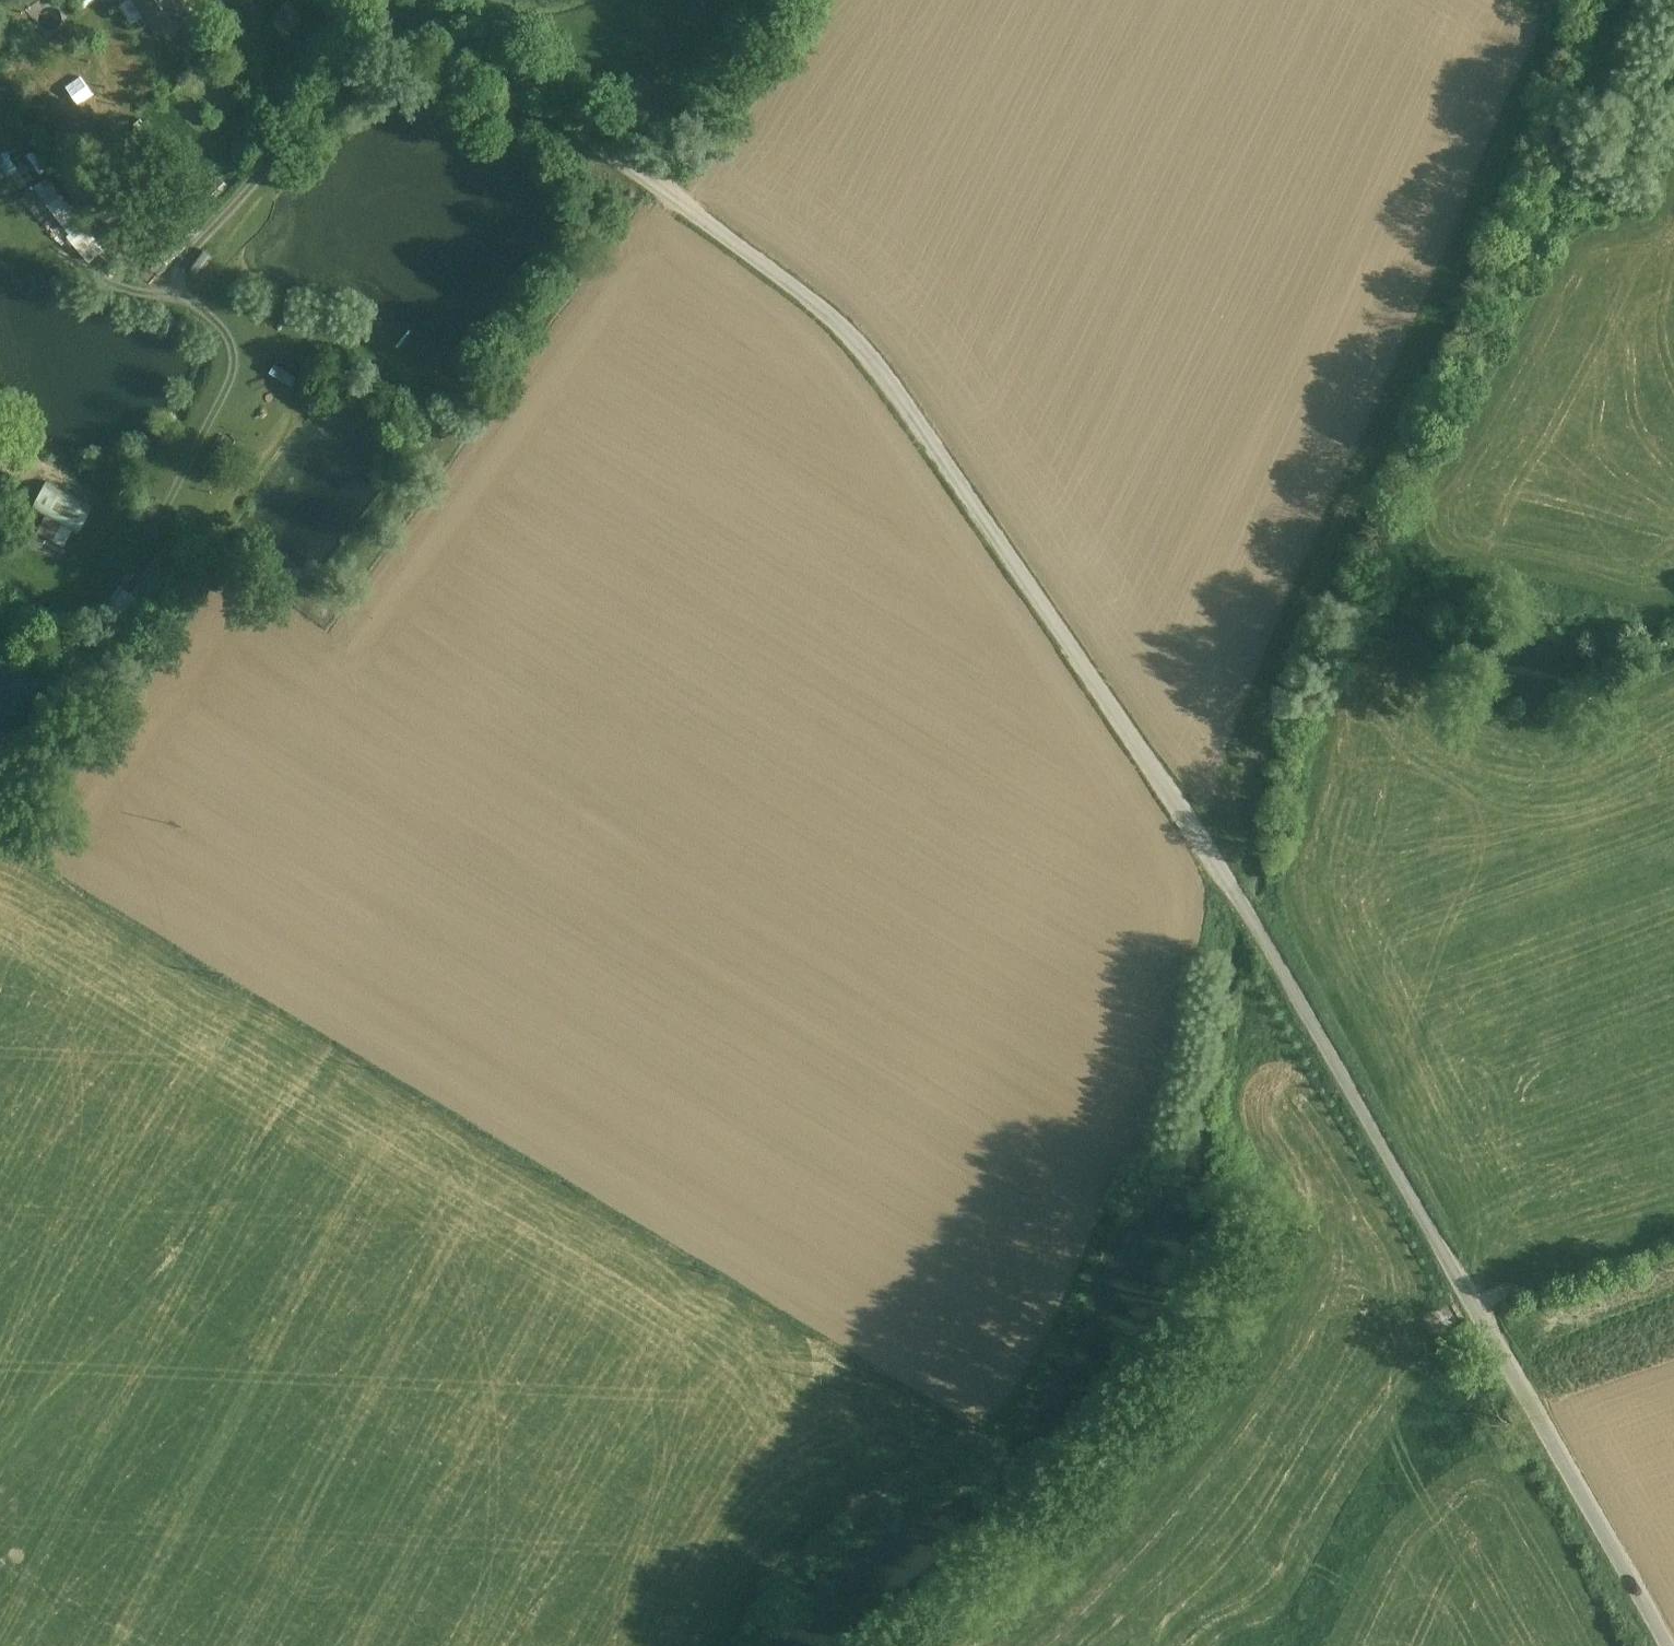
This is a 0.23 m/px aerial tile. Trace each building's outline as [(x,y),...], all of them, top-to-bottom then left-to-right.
[(119,4),(131,23),(147,13),(139,0),(125,0),(119,4)] [(147,13),(156,27),(186,8),(181,0),(139,0),(147,13)] [(293,2),(274,11),(284,31),(303,22),(293,2)] [(194,21),(181,30),(196,53),(209,44),(194,21)] [(48,175),(33,187),(84,252),(99,240),(48,175)] [(36,536),(66,546),(71,531),(79,533),(89,506),(39,489),(33,507),(45,511),(36,536)]
